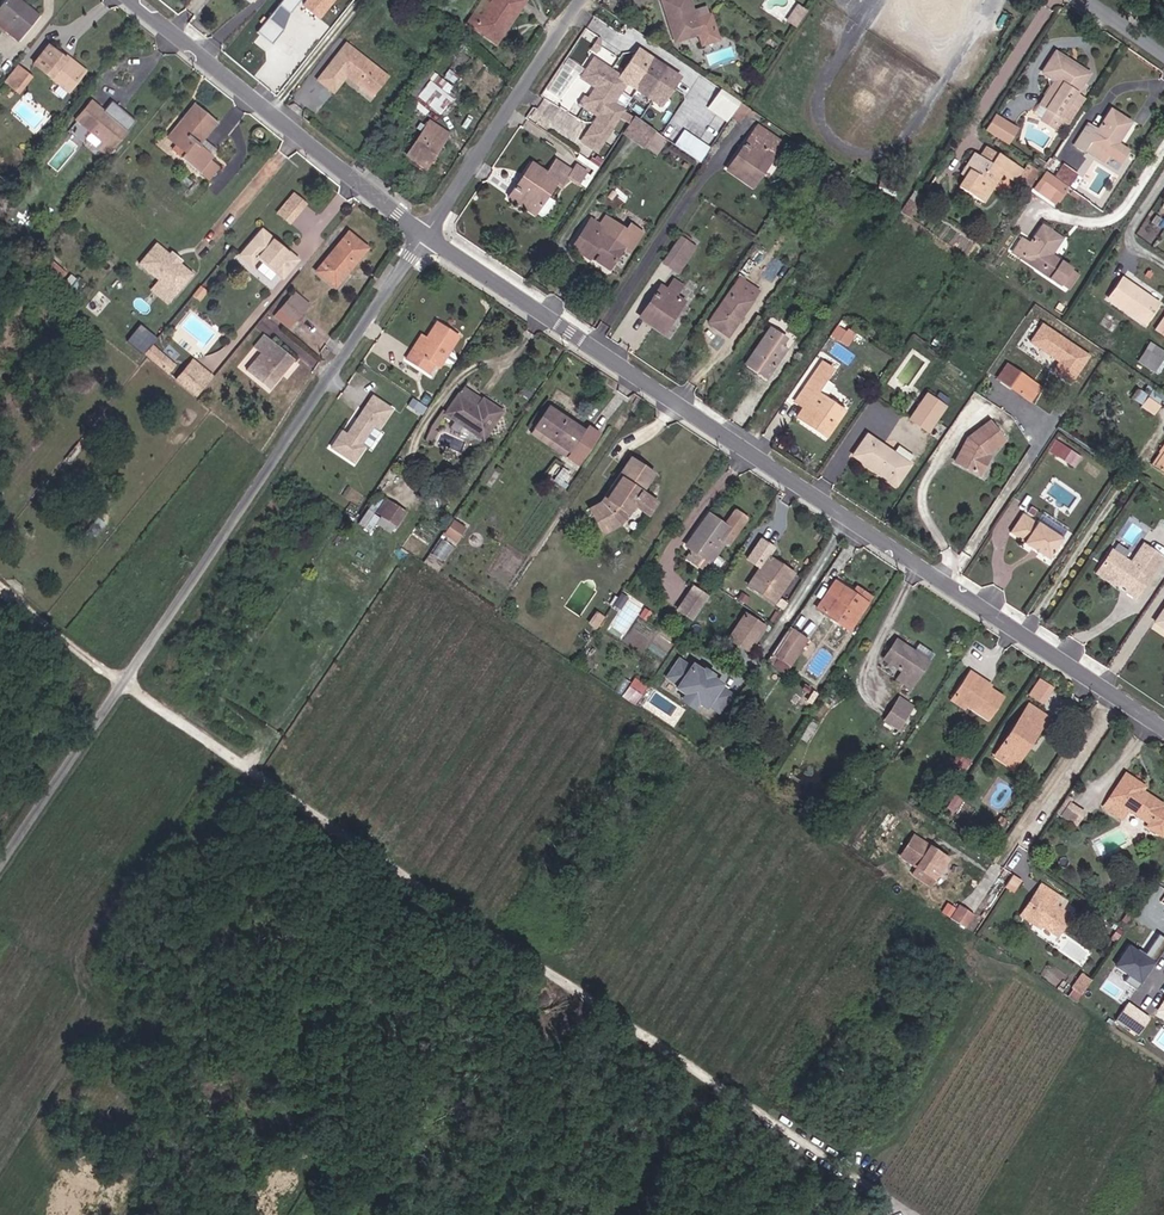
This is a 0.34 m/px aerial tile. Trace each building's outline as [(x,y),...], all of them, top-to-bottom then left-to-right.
[(15,39),(34,18),(10,0),(1,0),(0,1),(0,26),(15,39)] [(336,0),(286,0),(282,5),(295,15),(302,5),(322,19),(336,0)] [(463,21),(470,25),(487,0),(478,0),(463,21)] [(502,24),(519,0),(487,0),(470,25),(487,38),(498,22),(502,24)] [(667,42),(692,34),(695,40),(707,36),(698,6),(685,10),(682,0),(654,0),(667,42)] [(790,24),(800,9),(791,4),(781,18),(790,24)] [(602,25),(610,31),(617,22),(608,16),(602,25)] [(269,17),(258,31),(273,42),(283,29),(269,17)] [(487,38),(491,40),(502,24),(498,22),(487,38)] [(15,39),(0,26),(0,37),(10,45),(15,39)] [(369,98),(384,79),(341,44),(315,76),(331,89),(342,76),(369,98)] [(61,90),(76,72),(42,46),(28,63),(61,90)] [(1063,115),(1079,92),(1070,86),(1081,70),(1049,48),(1036,67),(1050,77),(1057,82),(1042,101),(1054,110),(1057,111),(1063,115)] [(615,84),(636,97),(653,71),(627,54),(610,80),(584,63),(573,79),(586,87),(578,102),(594,115),(580,137),(576,135),(570,145),(586,154),(612,111),(603,103),(615,84)] [(13,93),(25,79),(9,66),(0,78),(0,83),(13,93)] [(636,97),(652,107),(669,82),(653,71),(636,97)] [(428,103),(439,112),(455,93),(448,88),(445,91),(424,76),(413,92),(428,103)] [(1036,97),(1042,101),(1057,82),(1050,77),(1036,97)] [(578,102),(586,87),(573,79),(570,85),(579,91),(570,105),(587,117),(576,135),(580,137),(594,115),(578,102)] [(408,98),(423,109),(428,103),(413,92),(408,98)] [(108,145),(131,118),(101,93),(93,103),(86,98),(71,116),(88,129),(108,145)] [(1033,115),(1048,125),(1057,111),(1054,110),(1042,101),(1033,115)] [(191,144),(196,138),(214,118),(196,102),(179,123),(176,122),(169,130),(176,137),(168,146),(194,168),(205,157),(191,144)] [(734,124),(740,114),(744,109),(735,102),(725,117),(734,124)] [(1118,146),(1106,137),(1122,114),(1103,102),(1088,124),(1077,117),(1063,140),(1073,147),(1080,136),(1097,148),(1110,157),(1118,146)] [(746,118),(750,113),(744,109),(740,114),(746,118)] [(1012,144),(1022,127),(995,112),(986,130),(1012,144)] [(637,114),(623,131),(654,155),(667,138),(637,114)] [(404,153),(424,167),(447,134),(428,120),(404,153)] [(81,139),(100,155),(108,145),(88,129),(81,139)] [(723,171),(749,187),(776,145),(748,129),(737,148),(741,151),(733,164),(727,162),(723,171)] [(695,153),(700,142),(682,134),(677,145),(695,153)] [(971,151),(984,159),(994,145),(980,136),(971,151)] [(1073,147),(1090,158),(1097,148),(1080,136),(1073,147)] [(205,157),(210,151),(196,138),(191,144),(205,157)] [(950,182),(975,199),(996,166),(1010,174),(1019,160),(994,145),(984,159),(971,151),(956,173),(950,182)] [(947,168),(956,173),(971,151),(963,146),(947,168)] [(194,168),(201,175),(212,162),(205,157),(194,168)] [(1054,183),(1063,169),(1051,160),(1041,175),(1054,183)] [(201,175),(204,178),(215,165),(212,162),(201,175)] [(498,196),(525,214),(548,182),(520,164),(515,171),(522,175),(512,189),(506,185),(498,196)] [(506,185),(512,189),(522,175),(515,171),(506,185)] [(1047,201),(1057,186),(1054,183),(1041,175),(1037,171),(1026,187),(1047,201)] [(290,223),(308,203),(294,191),(276,211),(290,223)] [(581,214),(563,242),(578,252),(580,249),(600,262),(613,243),(619,247),(631,227),(622,221),(618,227),(595,212),(590,220),(581,214)] [(1053,277),(1064,262),(1042,247),(1053,231),(1033,218),(1022,236),(1014,230),(1005,244),(1053,277)] [(276,274),(292,258),(257,228),(235,252),(245,262),(254,253),(276,274)] [(9,236),(21,247),(28,239),(15,229),(9,236)] [(345,268),(364,247),(345,230),(312,266),(331,282),(329,280),(343,265),(345,268)] [(675,259),(674,258),(684,245),(674,238),(657,262),(667,269),(675,259)] [(162,285),(180,265),(173,259),(170,262),(160,254),(162,251),(150,241),(132,262),(162,285)] [(654,266),(671,277),(692,250),(684,245),(674,258),(675,259),(667,269),(657,262),(654,266)] [(170,262),(173,259),(176,255),(166,247),(162,251),(160,254),(170,262)] [(27,264),(40,274),(47,264),(35,254),(27,264)] [(1053,277),(1060,282),(1071,267),(1064,262),(1053,277)] [(162,285),(168,290),(185,270),(180,265),(162,285)] [(1099,290),(1137,316),(1152,293),(1114,267),(1099,290)] [(751,297),(757,288),(738,276),(732,284),(751,297)] [(709,319),(728,331),(751,297),(732,284),(709,319)] [(674,297),(678,291),(668,285),(664,291),(663,295),(669,299),(674,297)] [(636,321),(661,337),(681,307),(669,299),(663,295),(656,290),(636,321)] [(274,307),(290,319),(298,309),(282,296),(274,307)] [(1163,322),(1163,302),(1162,300),(1149,319),(1161,327),(1163,322)] [(442,346),(452,330),(428,316),(416,334),(406,349),(400,346),(393,356),(415,370),(421,360),(430,364),(435,357),(439,359),(445,360),(449,355),(448,350),(442,346)] [(843,326),(834,320),(827,330),(843,340),(851,329),(844,324),(843,326)] [(296,349),(265,324),(254,337),(262,343),(247,361),(271,381),(284,365),(280,362),(284,358),(287,361),(296,349)] [(745,361),(765,374),(784,346),(778,342),(783,335),(769,325),(745,361)] [(400,346),(406,349),(416,334),(410,331),(400,346)] [(132,349),(138,354),(146,345),(140,340),(132,349)] [(1160,352),(1145,341),(1140,347),(1156,358),(1160,352)] [(155,367),(162,358),(146,345),(138,354),(155,367)] [(1156,358),(1140,347),(1133,358),(1148,369),(1156,358)] [(828,361),(817,354),(796,385),(806,393),(799,403),(793,412),(819,430),(836,403),(820,391),(830,377),(821,371),(828,361)] [(197,378),(202,373),(184,359),(179,364),(197,378)] [(994,372),(1008,382),(1017,369),(1004,359),(994,372)] [(172,374),(189,387),(197,378),(179,364),(172,374)] [(1008,382),(1025,395),(1035,383),(1017,369),(1008,382)] [(901,409),(920,420),(937,396),(918,383),(901,409)] [(789,396),(799,403),(806,393),(796,385),(789,396)] [(1139,394),(1152,402),(1158,393),(1145,385),(1139,394)] [(439,408),(477,433),(496,406),(476,393),(468,404),(451,392),(439,408)] [(356,443),(352,440),(365,422),(370,425),(383,406),(363,393),(349,414),(350,417),(347,420),(345,419),(338,431),(333,428),(322,444),(345,459),(356,443)] [(1133,403),(1146,411),(1152,402),(1139,394),(1133,403)] [(413,403),(404,397),(399,403),(409,410),(413,403)] [(561,451),(573,459),(592,431),(580,423),(577,425),(542,402),(529,422),(564,446),(561,451)] [(431,424),(428,423),(429,421),(439,408),(434,405),(423,421),(417,436),(425,439),(431,424)] [(947,455),(956,461),(985,417),(982,414),(961,429),(947,455)] [(978,448),(997,433),(985,417),(956,461),(970,469),(978,456),(974,454),(978,448)] [(862,458),(890,478),(905,456),(861,426),(850,443),(865,454),(862,458)] [(1051,448),(1056,440),(1046,434),(1041,442),(1051,448)] [(1163,471),(1163,435),(1161,440),(1148,460),(1163,471)] [(1144,457),(1148,460),(1161,440),(1156,438),(1144,457)] [(1063,456),(1068,448),(1056,440),(1051,448),(1063,456)] [(648,480),(661,458),(634,441),(624,456),(627,458),(611,482),(608,481),(604,487),(588,495),(602,526),(627,515),(620,498),(623,493),(634,500),(639,492),(653,502),(661,490),(648,480)] [(623,493),(620,498),(627,515),(635,500),(634,500),(623,493)] [(373,508),(396,523),(405,510),(382,495),(373,508)] [(718,542),(724,545),(745,514),(728,503),(716,519),(702,510),(689,530),(695,534),(686,547),(696,553),(706,560),(718,542)] [(1040,554),(1056,529),(1049,525),(1035,515),(1034,514),(1032,517),(1017,508),(1004,526),(1019,536),(1017,539),(1032,548),(1034,546),(1038,549),(1037,551),(1040,554)] [(1054,518),(1040,508),(1035,515),(1049,525),(1054,518)] [(87,538),(101,521),(91,513),(77,529),(87,538)] [(393,533),(397,526),(382,516),(377,522),(393,533)] [(455,518),(444,533),(457,542),(468,527),(455,518)] [(680,542),(686,547),(695,534),(689,530),(680,542)] [(1112,587),(1119,592),(1145,552),(1129,541),(1115,561),(1105,576),(1107,576),(1113,581),(1112,587)] [(1100,576),(1105,576),(1115,561),(1098,550),(1086,567),(1100,576)] [(741,580),(767,597),(784,572),(770,562),(772,559),(760,551),(741,580)] [(688,564),(702,573),(710,563),(706,560),(696,553),(688,564)] [(787,568),(772,559),(770,562),(784,572),(787,568)] [(842,621),(857,599),(844,590),(847,584),(828,572),(809,600),(842,621)] [(844,590),(857,599),(865,586),(852,577),(847,584),(844,590)] [(670,601),(686,613),(701,591),(684,581),(670,601)] [(737,597),(740,592),(734,587),(731,593),(737,597)] [(1155,615),(1163,622),(1163,602),(1155,615)] [(640,617),(644,611),(638,607),(634,613),(640,617)] [(593,623),(599,614),(592,609),(586,619),(593,623)] [(758,628),(761,623),(744,612),(741,618),(758,628)] [(725,636),(727,637),(741,618),(738,616),(725,636)] [(727,637),(744,647),(758,628),(741,618),(727,637)] [(780,651),(790,657),(807,630),(788,618),(765,653),(775,660),(780,651)] [(880,650),(888,656),(901,636),(892,631),(880,650)] [(890,671),(907,682),(926,653),(901,636),(888,656),(897,662),(890,671)] [(983,714),(998,692),(977,678),(979,676),(967,668),(947,697),(958,704),(961,700),(983,714)] [(684,677),(673,669),(661,687),(673,694),(671,697),(679,703),(690,710),(698,716),(700,713),(711,720),(723,703),(712,695),(713,692),(704,686),(696,681),(686,674),(684,677)] [(1036,693),(1044,678),(1036,673),(1027,687),(1036,693)] [(633,678),(623,696),(637,703),(646,685),(633,678)] [(880,711),(894,721),(908,699),(894,690),(880,711)] [(995,744),(1015,756),(1036,722),(1032,720),(1039,708),(1023,699),(995,744)] [(679,703),(675,709),(685,716),(690,710),(679,703)] [(1032,720),(1036,722),(1043,711),(1039,708),(1032,720)] [(1010,764),(1015,756),(995,744),(990,751),(1010,764)] [(1123,763),(1103,798),(1119,808),(1125,798),(1134,803),(1148,812),(1145,816),(1160,825),(1163,818),(1163,800),(1159,797),(1161,793),(1146,784),(1141,781),(1144,776),(1123,763)] [(951,802),(956,795),(948,790),(943,797),(951,802)] [(1056,805),(1070,815),(1075,807),(1065,800),(1069,793),(1066,791),(1056,805)] [(946,856),(912,834),(899,855),(915,866),(910,874),(928,885),(946,856)] [(1007,891),(1017,876),(1009,870),(999,887),(1007,891)] [(1058,931),(1071,909),(1054,899),(1059,889),(1039,878),(1034,887),(1041,891),(1028,913),(1058,931)] [(1021,908),(1028,913),(1041,891),(1034,887),(1021,908)] [(944,909),(949,902),(942,897),(937,905),(944,909)] [(961,923),(969,910),(952,900),(945,911),(961,923)] [(1163,937),(1163,936),(1154,929),(1139,951),(1124,941),(1111,960),(1124,969),(1119,976),(1131,984),(1163,937)] [(1072,983),(1080,988),(1090,973),(1082,968),(1072,983)] [(1127,1001),(1116,1020),(1141,1034),(1152,1015),(1127,1001)]
